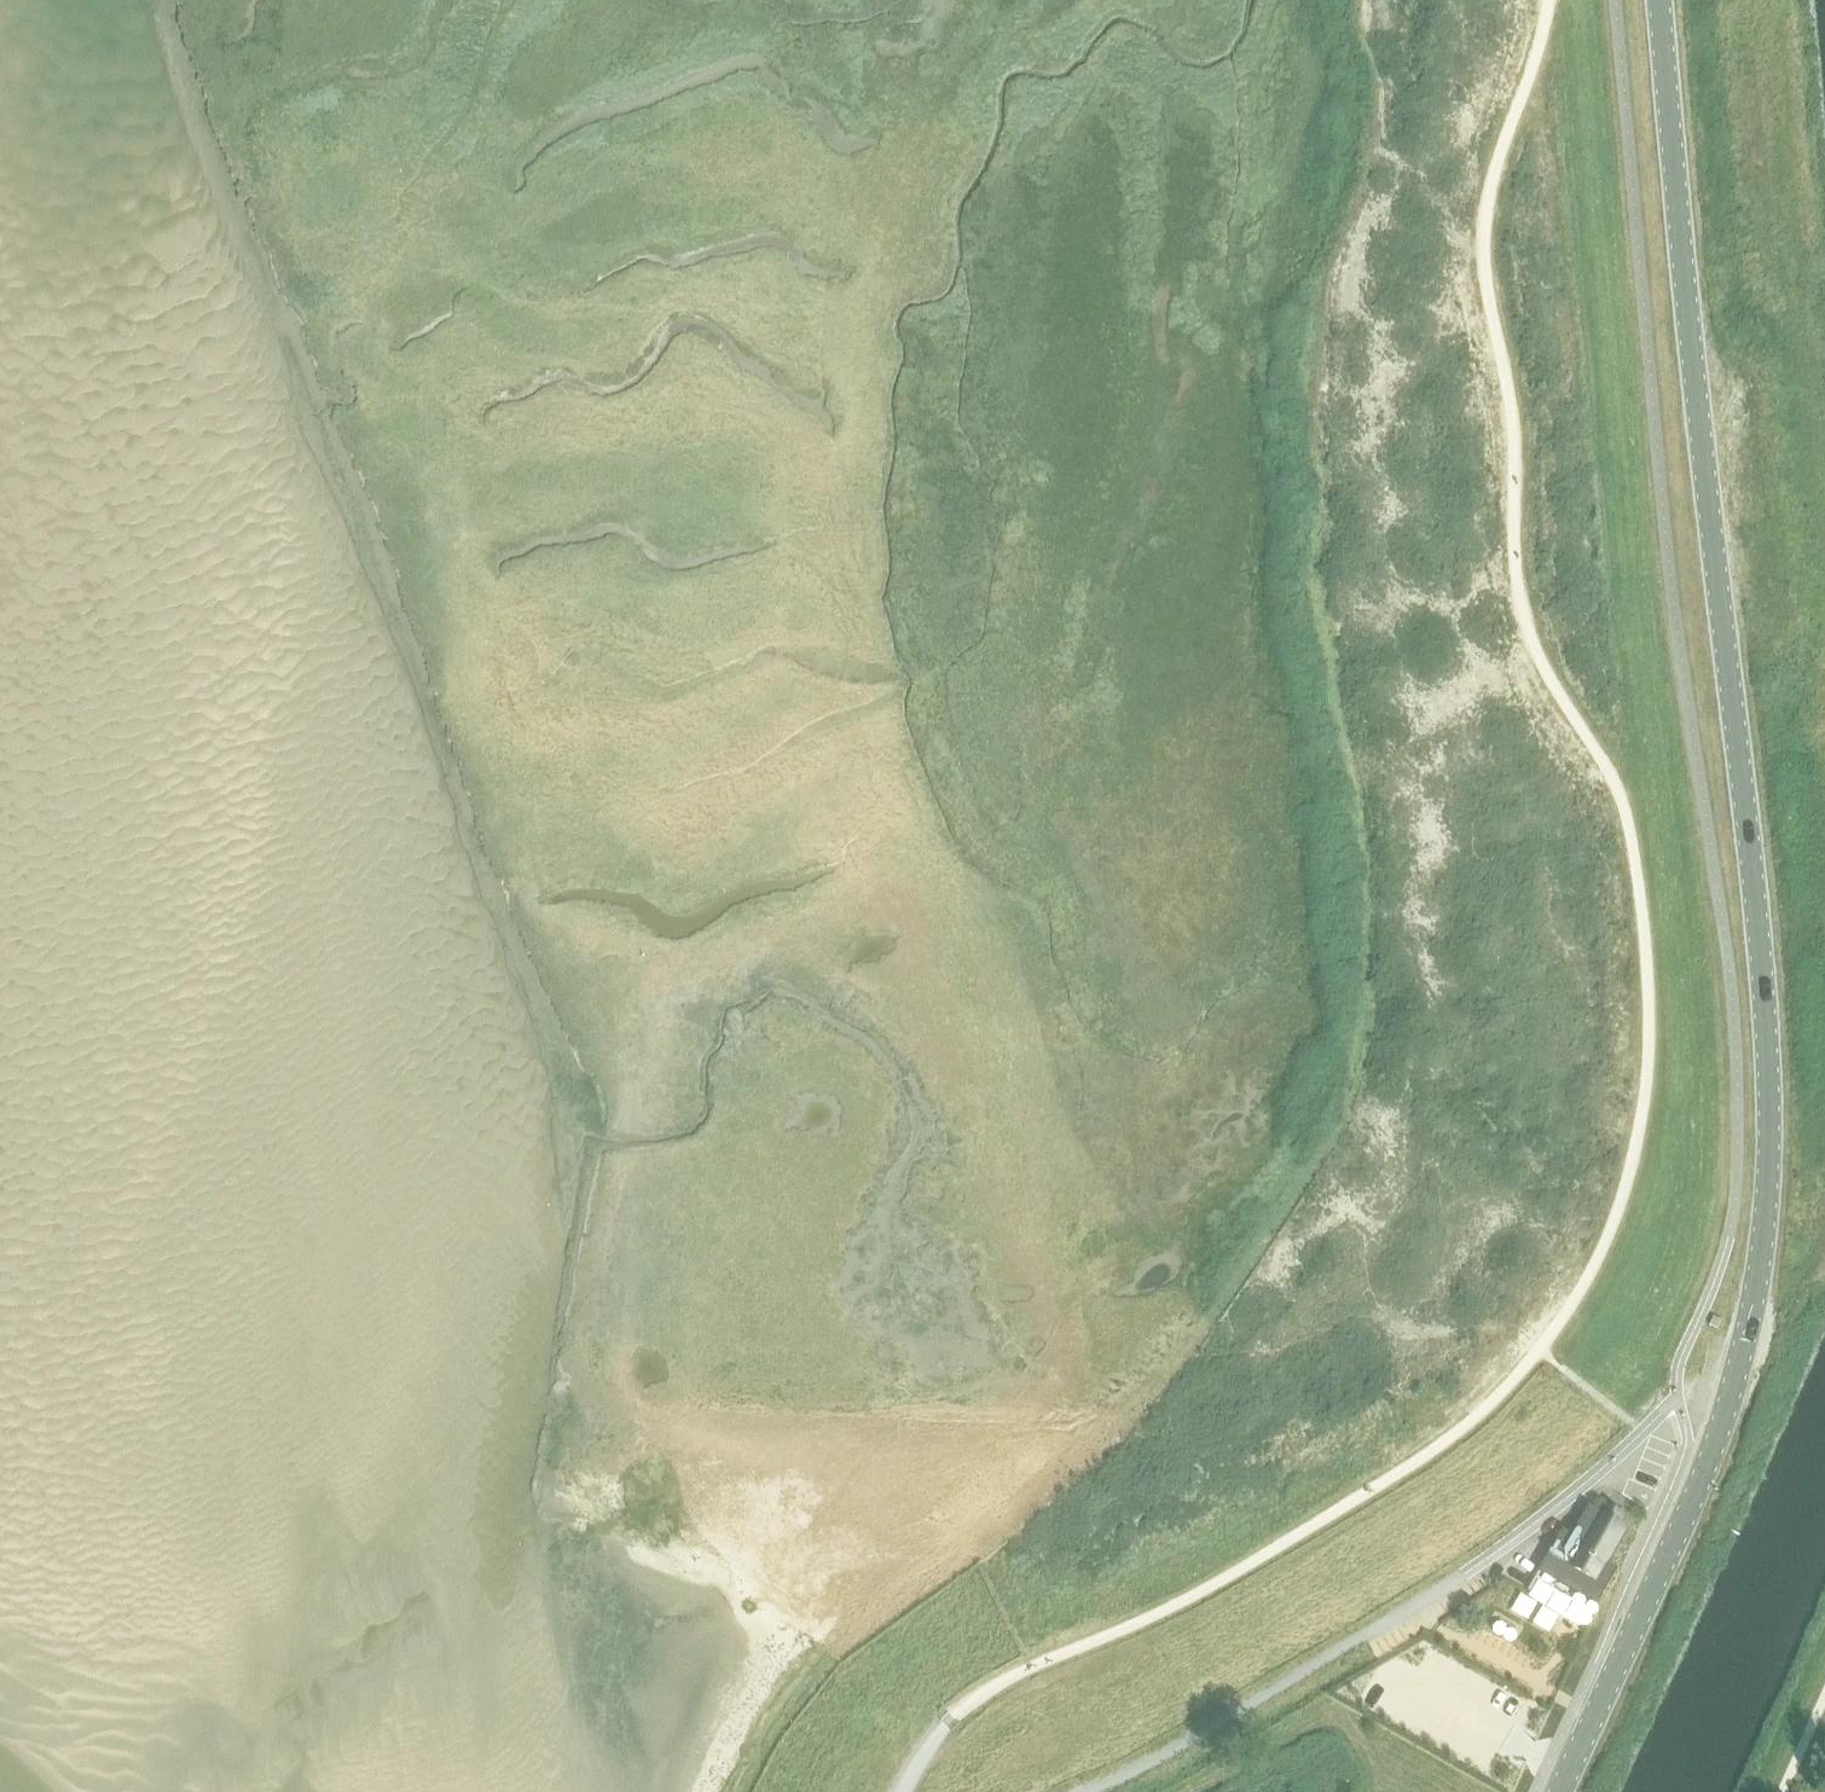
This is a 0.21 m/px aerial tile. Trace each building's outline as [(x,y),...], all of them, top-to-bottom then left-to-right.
[(1605,1587),(1636,1535),(1624,1528),(1625,1526),(1590,1505),(1568,1541),(1555,1533),(1544,1551),(1605,1587)]
